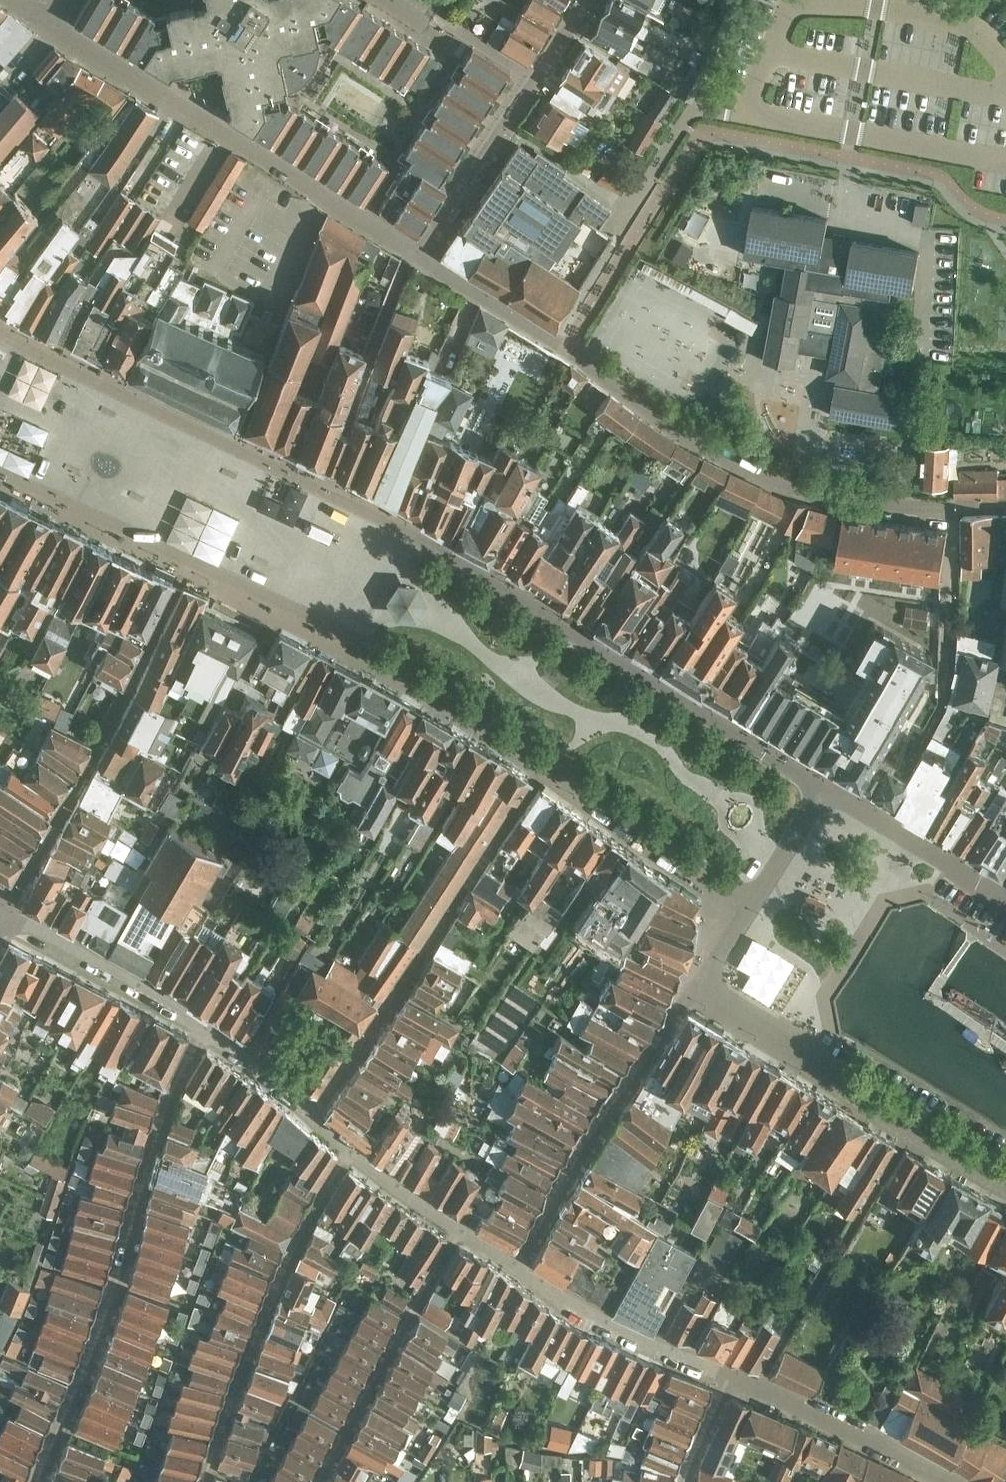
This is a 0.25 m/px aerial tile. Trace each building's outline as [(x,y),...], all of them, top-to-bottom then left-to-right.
[(73,22),(139,61),(167,78),(170,74),(171,73),(173,73),(181,71),(181,73),(206,68),(205,65),(213,64),(220,70),(222,76),(219,77),(225,101),(227,100),(229,110),(226,116),(363,203),(364,200),(387,166),(288,101),(286,90),(291,89),(297,86),(302,83),(306,79),(310,75),(313,70),(315,64),(317,58),(318,53),(318,47),(317,41),(328,39),(405,89),(408,85),(421,94),(441,63),(427,54),(429,51),(350,0),(205,0),(205,2),(202,7),(192,9),(192,7),(168,13),(168,15),(154,18),(124,0),(86,0),(73,22)] [(560,8),(547,0),(527,0),(521,9),(549,26),(560,8)] [(645,10),(627,0),(608,0),(601,13),(633,31),(642,36),(647,27),(638,22),(643,14),(645,10)] [(664,0),(627,0),(645,10),(663,19),(666,13),(659,10),(664,0)] [(727,24),(732,12),(721,7),(716,19),(727,24)] [(538,44),(549,26),(521,9),(514,20),(502,13),(498,20),(538,44)] [(2,65),(32,31),(8,10),(0,19),(0,67),(2,65)] [(625,47),(633,31),(601,13),(589,36),(621,54),(620,56),(647,70),(651,61),(625,47)] [(538,44),(498,20),(486,40),(527,63),(538,44)] [(571,65),(609,89),(615,93),(622,82),(609,74),(616,63),(585,44),(571,65)] [(43,80),(64,55),(53,46),(36,67),(33,70),(43,80)] [(445,186),(438,182),(509,70),(472,46),(404,152),(400,150),(396,157),(406,163),(377,208),(415,232),(445,186)] [(694,65),(706,71),(714,55),(702,49),(694,65)] [(61,87),(78,65),(64,55),(43,80),(57,91),(61,87)] [(88,98),(103,79),(78,65),(61,87),(81,98),(84,95),(88,98)] [(609,89),(571,65),(570,65),(560,80),(561,81),(550,99),(562,106),(569,96),(576,101),(575,104),(586,111),(592,100),(600,105),(609,89)] [(111,114),(130,91),(103,79),(88,98),(111,114)] [(684,98),(694,103),(701,90),(692,85),(684,98)] [(31,96),(19,87),(9,99),(0,109),(0,129),(31,96)] [(9,99),(0,91),(0,109),(9,99)] [(92,165),(112,180),(150,123),(159,108),(134,93),(130,91),(111,114),(79,154),(92,164),(92,165)] [(31,96),(0,129),(0,166),(41,117),(48,110),(31,96)] [(576,143),(588,125),(550,99),(549,98),(530,127),(558,146),(565,136),(576,143)] [(10,191),(50,144),(48,142),(58,132),(41,117),(0,166),(0,203),(10,191)] [(636,134),(629,146),(640,153),(647,141),(636,134)] [(460,226),(459,227),(487,246),(488,245),(502,254),(510,243),(531,257),(532,256),(541,246),(553,254),(580,214),(598,226),(610,207),(562,174),(564,169),(536,149),(532,154),(517,144),(500,169),(478,201),(461,227),(460,226)] [(192,222),(203,228),(217,206),(244,159),(229,150),(203,198),(204,198),(190,221),(192,222)] [(112,180),(92,165),(92,164),(79,154),(46,196),(61,210),(47,228),(38,220),(24,238),(34,248),(0,303),(0,307),(21,318),(89,215),(88,214),(112,180)] [(605,165),(596,179),(620,194),(628,180),(605,165)] [(34,325),(122,191),(120,189),(98,222),(89,215),(21,318),(34,325)] [(22,202),(10,191),(0,203),(0,229),(22,202)] [(106,250),(136,200),(122,191),(34,325),(51,334),(55,336),(106,250)] [(85,351),(149,238),(147,237),(160,216),(136,200),(106,250),(120,259),(70,343),(85,351)] [(10,243),(33,213),(22,202),(0,229),(0,257),(10,243)] [(914,222),(926,224),(929,205),(917,203),(914,222)] [(835,230),(834,237),(826,236),(829,218),(754,204),(746,252),(790,260),(783,293),(778,292),(765,359),(795,365),(798,349),(832,355),(829,374),(838,376),(831,413),(898,425),(903,396),(879,391),(887,347),(883,346),(892,295),(891,295),(893,286),(913,290),(921,251),(854,239),(853,241),(845,239),(847,232),(835,230)] [(327,215),(241,425),(269,437),(351,230),(327,215)] [(482,253),(487,246),(486,246),(459,227),(438,257),(467,275),(482,253)] [(295,449),(337,343),(368,262),(354,254),(365,238),(351,230),(269,437),(295,449)] [(34,248),(24,238),(16,248),(10,243),(0,257),(0,303),(34,248)] [(156,283),(173,252),(167,248),(164,254),(158,250),(161,245),(149,238),(85,351),(99,358),(145,277),(156,283)] [(671,258),(682,265),(692,248),(681,241),(671,258)] [(55,336),(70,343),(120,259),(106,250),(55,336)] [(125,370),(126,369),(157,308),(177,275),(186,259),(174,251),(173,252),(156,283),(145,277),(99,358),(125,370)] [(493,291),(511,263),(497,253),(493,259),(482,253),(467,275),(493,291)] [(580,288),(532,256),(531,257),(523,270),(505,298),(553,330),(580,288)] [(505,298),(523,270),(511,263),(493,291),(505,298)] [(157,308),(126,369),(125,370),(122,375),(234,428),(236,423),(263,357),(261,356),(263,349),(265,350),(277,323),(254,313),(254,314),(248,312),(254,299),(204,277),(200,285),(177,275),(157,308)] [(490,357),(507,324),(480,307),(479,308),(464,343),(490,357)] [(403,351),(417,316),(393,308),(370,372),(379,375),(393,380),(403,351)] [(344,327),(296,450),(320,460),(368,339),(344,327)] [(427,360),(403,351),(393,380),(375,423),(352,477),(372,487),(424,367),(427,360)] [(558,381),(574,393),(587,376),(569,363),(558,381)] [(415,443),(421,429),(430,408),(433,399),(449,377),(424,367),(372,487),(394,501),(415,443)] [(373,391),(379,375),(370,372),(352,421),(353,422),(349,434),(343,431),(334,427),(321,464),(328,467),(352,477),(375,423),(361,418),(363,413),(367,415),(372,403),(374,404),(378,393),(373,391)] [(639,417),(608,394),(594,412),(624,436),(639,417)] [(665,456),(676,440),(657,428),(640,416),(627,437),(661,461),(664,455),(665,456)] [(453,537),(474,494),(492,460),(449,440),(421,429),(415,443),(394,501),(453,537)] [(664,455),(661,461),(662,461),(659,465),(677,476),(683,466),(688,469),(698,454),(676,440),(665,456),(664,455)] [(950,459),(957,460),(958,444),(923,443),(921,483),(949,485),(950,459)] [(511,513),(528,483),(538,467),(523,459),(524,457),(516,452),(500,444),(492,460),(474,494),(511,513)] [(720,490),(730,472),(719,465),(709,484),(720,490)] [(998,475),(998,468),(975,468),(960,469),(960,477),(956,477),(956,499),(982,499),(1005,496),(1005,475),(998,475)] [(737,500),(747,480),(730,472),(720,490),(737,500)] [(293,507),(298,491),(260,479),(255,495),(293,507)] [(749,507),(759,485),(747,480),(737,500),(749,507)] [(548,594),(597,518),(598,517),(587,509),(579,503),(588,488),(579,482),(578,484),(565,503),(554,520),(536,549),(519,576),(522,578),(548,594)] [(504,566),(546,496),(538,490),(538,489),(528,483),(511,513),(486,555),(504,566)] [(786,500),(787,499),(759,485),(749,507),(748,509),(773,524),(786,500)] [(486,555),(511,513),(474,494),(453,537),(486,555)] [(226,534),(233,519),(181,495),(174,510),(226,534)] [(554,520),(565,503),(559,498),(551,510),(542,504),(547,496),(546,496),(504,566),(519,576),(536,549),(554,520)] [(27,510),(7,500),(0,512),(0,559),(27,510)] [(791,531),(806,504),(786,500),(773,524),(791,531)] [(794,529),(792,532),(830,542),(837,516),(805,507),(794,529)] [(21,577),(49,521),(27,510),(0,559),(0,617),(21,577)] [(596,585),(625,547),(644,519),(631,510),(628,514),(616,532),(597,518),(548,594),(577,611),(596,585)] [(593,622),(668,516),(666,514),(637,555),(625,547),(596,585),(577,611),(593,622)] [(991,548),(998,549),(998,514),(985,514),(961,515),(961,563),(991,563),(991,548)] [(865,516),(865,518),(843,515),(836,562),(940,578),(947,530),(925,527),(925,525),(916,524),(916,526),(874,519),(874,518),(865,516)] [(617,637),(673,559),(664,552),(683,526),(668,516),(593,622),(599,626),(617,637)] [(20,611),(64,528),(49,521),(21,577),(27,580),(15,603),(17,604),(14,608),(20,611)] [(53,584),(79,536),(79,535),(64,527),(64,528),(20,611),(12,627),(10,631),(22,636),(18,645),(26,649),(34,633),(32,632),(37,622),(50,598),(53,584)] [(734,541),(746,547),(747,533),(739,530),(734,541)] [(59,602),(91,542),(79,536),(53,584),(50,598),(37,622),(46,626),(54,612),(59,602)] [(54,659),(78,613),(110,552),(91,542),(59,602),(72,608),(69,614),(66,612),(64,617),(54,612),(46,626),(30,656),(34,659),(31,665),(49,674),(53,666),(57,668),(60,663),(54,659)] [(110,651),(120,633),(151,572),(151,571),(132,563),(110,552),(78,613),(98,624),(94,633),(100,637),(91,657),(97,660),(104,647),(110,651)] [(699,687),(739,626),(743,621),(723,607),(731,594),(715,583),(722,571),(727,574),(731,573),(739,558),(729,552),(712,581),(694,608),(659,662),(699,687)] [(634,647),(684,566),(673,559),(617,637),(634,647)] [(997,677),(1005,678),(1005,564),(1000,606),(1002,606),(1001,621),(998,620),(996,641),(991,676),(997,677)] [(659,662),(694,608),(678,598),(693,573),(684,566),(634,647),(659,662)] [(120,633),(140,643),(144,634),(153,616),(166,589),(171,581),(151,572),(120,633)] [(423,584),(400,584),(390,602),(399,620),(420,620),(431,603),(423,584)] [(149,659),(132,693),(156,704),(201,609),(207,596),(183,585),(164,625),(149,659)] [(925,627),(929,608),(905,605),(902,624),(925,627)] [(201,609),(156,704),(177,714),(171,727),(198,740),(220,699),(223,694),(226,695),(255,636),(201,609)] [(730,706),(776,635),(785,622),(776,616),(771,624),(762,618),(751,634),(739,626),(699,687),(730,706)] [(12,627),(0,621),(0,632),(8,636),(10,631),(12,627)] [(776,635),(730,706),(747,717),(764,728),(810,755),(856,782),(885,800),(888,802),(892,804),(892,803),(893,804),(907,778),(908,777),(904,775),(901,773),(890,767),(893,761),(875,751),(932,656),(878,623),(878,622),(876,621),(873,625),(874,626),(855,658),(872,668),(848,708),(796,677),(790,687),(774,677),(793,645),(776,635)] [(991,676),(996,641),(958,631),(957,649),(956,669),(955,670),(957,671),(953,683),(949,700),(948,705),(954,707),(958,708),(960,703),(988,710),(997,677),(991,676)] [(281,696),(308,648),(278,632),(257,670),(252,681),(281,696)] [(133,657),(140,643),(120,633),(110,651),(104,647),(97,660),(93,670),(120,683),(133,657)] [(304,679),(318,653),(308,648),(281,696),(284,698),(286,694),(296,700),(306,680),(304,679)] [(295,730),(332,662),(318,653),(304,679),(306,680),(296,700),(283,723),(295,730)] [(310,758),(355,672),(335,660),(287,745),(310,758)] [(355,673),(311,760),(330,770),(341,752),(364,764),(370,753),(371,749),(399,697),(355,673)] [(132,693),(117,726),(139,738),(159,747),(160,748),(171,727),(177,714),(156,704),(132,693)] [(216,750),(212,757),(232,768),(241,750),(255,757),(258,751),(254,749),(275,709),(246,694),(238,708),(239,709),(218,750),(216,750)] [(356,819),(420,710),(399,697),(370,753),(371,754),(359,775),(347,768),(336,788),(359,802),(352,806),(347,814),(356,819)] [(52,723),(59,727),(62,723),(65,725),(70,715),(36,698),(31,707),(53,720),(52,723)] [(220,699),(198,740),(216,750),(218,750),(239,709),(238,708),(223,701),(220,699)] [(945,724),(954,707),(948,705),(947,709),(933,734),(923,751),(952,767),(961,750),(942,740),(949,726),(945,724)] [(90,743),(59,727),(52,723),(53,720),(31,707),(23,721),(30,725),(22,738),(10,731),(5,740),(11,744),(19,750),(23,744),(31,749),(30,753),(70,778),(77,767),(90,743)] [(431,762),(450,727),(420,709),(420,710),(356,819),(355,821),(372,831),(397,788),(411,795),(412,796),(433,763),(431,762)] [(940,834),(976,775),(985,758),(975,752),(984,737),(988,739),(990,735),(996,739),(1003,724),(987,718),(977,736),(978,736),(968,754),(967,754),(955,774),(956,774),(948,788),(926,825),(940,834)] [(117,726),(110,739),(139,754),(122,786),(144,798),(152,783),(157,786),(163,777),(168,779),(175,768),(164,762),(154,757),(159,747),(139,738),(117,726)] [(423,813),(466,738),(450,727),(431,762),(433,763),(412,796),(411,795),(407,803),(422,813),(423,813)] [(460,791),(485,750),(466,738),(423,813),(422,813),(411,830),(406,838),(417,845),(441,806),(449,794),(446,792),(451,784),(460,791)] [(110,739),(93,771),(121,787),(122,786),(139,754),(110,739)] [(56,798),(70,778),(30,753),(31,749),(23,744),(19,750),(11,744),(1,761),(10,767),(9,769),(56,798)] [(492,784),(505,762),(485,750),(460,791),(440,824),(442,825),(438,832),(453,843),(454,844),(471,818),(485,794),(489,796),(495,786),(492,784)] [(942,784),(952,767),(923,751),(908,777),(907,778),(893,804),(892,803),(892,804),(926,825),(948,788),(942,784)] [(994,782),(1005,761),(1005,758),(1002,756),(993,772),(991,770),(985,780),(976,775),(940,834),(953,842),(979,803),(994,782)] [(46,813),(56,798),(9,769),(10,767),(1,761),(0,761),(0,784),(46,813)] [(395,931),(417,945),(527,777),(505,762),(492,784),(495,786),(489,796),(485,794),(471,818),(454,844),(453,843),(396,930),(395,931)] [(93,771),(78,798),(108,816),(123,788),(121,787),(93,771)] [(1005,794),(1005,787),(1001,784),(1000,786),(994,782),(979,803),(953,842),(969,852),(994,813),(993,812),(1005,794)] [(38,828),(46,813),(0,784),(0,805),(38,828)] [(527,842),(555,798),(540,787),(522,813),(501,843),(499,847),(510,854),(503,865),(504,866),(502,869),(507,872),(527,842)] [(159,805),(173,814),(182,801),(167,792),(159,805)] [(993,812),(994,813),(969,852),(1003,873),(1005,867),(1005,794),(993,812)] [(78,798),(59,833),(95,853),(105,836),(114,841),(117,836),(131,844),(137,835),(108,816),(78,798)] [(542,853),(571,810),(555,798),(527,842),(542,853)] [(28,844),(37,829),(0,806),(0,827),(28,844)] [(557,863),(586,822),(571,810),(542,853),(519,886),(516,891),(515,892),(530,903),(537,893),(557,863)] [(584,874),(609,838),(586,822),(557,863),(580,879),(584,874)] [(139,893),(106,952),(121,960),(190,839),(168,826),(156,847),(151,855),(143,868),(131,889),(139,893)] [(19,857),(26,846),(0,830),(0,845),(19,857)] [(59,833),(50,851),(69,861),(77,864),(80,866),(81,865),(86,869),(89,870),(93,872),(95,868),(98,864),(105,868),(103,872),(112,877),(118,881),(130,888),(131,889),(143,868),(139,866),(136,870),(106,853),(103,858),(98,855),(98,854),(95,853),(59,833)] [(600,885),(625,850),(609,838),(584,874),(580,879),(572,893),(579,898),(585,902),(598,884),(600,885)] [(190,839),(121,960),(136,968),(135,969),(142,972),(152,955),(146,951),(155,936),(160,940),(175,913),(180,916),(192,895),(198,899),(215,869),(222,873),(228,864),(220,859),(222,857),(190,839)] [(143,839),(139,847),(151,855),(156,847),(143,839)] [(19,859),(0,847),(0,873),(8,878),(19,859)] [(654,895),(665,879),(625,850),(600,885),(598,884),(585,902),(574,917),(576,918),(614,944),(612,947),(604,958),(602,957),(590,975),(592,976),(598,979),(605,969),(611,960),(612,957),(617,952),(620,948),(623,944),(632,930),(636,923),(643,913),(654,895)] [(50,851),(42,866),(62,875),(69,861),(50,851)] [(62,875),(56,886),(69,892),(71,889),(75,891),(57,922),(72,931),(93,893),(85,889),(88,884),(89,885),(95,873),(93,872),(89,870),(86,869),(81,865),(80,866),(77,864),(69,861),(62,875)] [(42,866),(32,883),(53,893),(56,886),(62,875),(42,866)] [(497,888),(502,880),(485,869),(471,890),(499,907),(507,895),(497,888)] [(516,891),(519,886),(504,876),(502,880),(497,888),(507,895),(512,888),(516,891)] [(93,893),(72,931),(85,939),(118,881),(112,877),(106,887),(101,884),(95,894),(93,893)] [(654,895),(694,918),(696,899),(665,879),(654,895)] [(118,881),(85,939),(96,946),(130,888),(118,881)] [(32,883),(21,904),(28,908),(26,911),(39,918),(41,914),(57,922),(75,891),(71,889),(69,892),(56,886),(53,893),(32,883)] [(130,888),(96,946),(104,951),(106,952),(139,893),(131,889),(130,888)] [(270,906),(286,915),(297,898),(281,888),(270,906)] [(484,930),(499,907),(471,890),(457,912),(484,930)] [(532,948),(538,941),(549,925),(551,922),(560,909),(537,893),(530,903),(520,912),(507,929),(532,948)] [(691,940),(694,918),(654,895),(643,913),(651,918),(691,940)] [(167,939),(146,974),(161,983),(163,984),(193,935),(201,921),(200,921),(208,907),(194,899),(178,926),(167,939)] [(691,941),(691,940),(651,918),(645,928),(636,923),(632,930),(684,959),(690,941),(691,941)] [(273,931),(287,940),(300,948),(307,936),(280,920),(273,931)] [(395,931),(396,930),(381,920),(356,960),(375,972),(365,987),(380,997),(417,945),(395,931)] [(193,935),(163,984),(174,991),(200,949),(212,928),(201,921),(193,935)] [(549,925),(538,941),(545,946),(557,931),(549,925)] [(200,949),(174,991),(187,999),(216,951),(226,936),(212,928),(200,949)] [(684,960),(684,959),(632,930),(623,944),(627,947),(644,957),(647,957),(677,974),(683,960),(684,960)] [(216,951),(187,999),(204,1011),(214,995),(228,972),(233,964),(243,946),(226,936),(216,951)] [(292,960),(300,948),(287,940),(279,952),(292,960)] [(432,955),(461,971),(463,972),(467,964),(470,959),(440,942),(432,955)] [(30,952),(13,943),(6,947),(0,959),(0,990),(7,994),(7,993),(30,952)] [(671,989),(677,974),(647,957),(644,957),(627,947),(623,944),(620,948),(617,952),(623,956),(620,960),(671,989)] [(297,959),(323,973),(329,962),(305,947),(297,959)] [(544,951),(543,964),(562,965),(563,952),(544,951)] [(20,997),(42,958),(30,952),(7,993),(9,995),(5,1001),(18,1008),(23,999),(20,997)] [(453,984),(461,971),(432,955),(416,981),(408,994),(435,1010),(443,997),(451,1001),(458,988),(453,984)] [(36,1010),(58,967),(42,958),(20,997),(23,999),(18,1008),(19,1009),(31,1019),(36,1010)] [(375,1004),(323,973),(297,959),(282,987),(297,996),(342,1022),(358,1030),(375,1004)] [(671,989),(620,960),(618,963),(611,960),(605,969),(663,1003),(671,989)] [(242,981),(218,1020),(231,1030),(261,982),(265,975),(269,968),(263,964),(259,971),(253,979),(246,974),(242,981)] [(75,976),(58,967),(36,1010),(39,1011),(29,1029),(41,1036),(48,1024),(75,976)] [(655,1019),(663,1003),(605,969),(598,979),(592,976),(583,992),(589,996),(586,1001),(596,1007),(593,1012),(641,1042),(642,1041),(643,1041),(652,1025),(655,1019)] [(214,995),(204,1011),(218,1020),(242,981),(231,974),(228,972),(214,995)] [(81,1029),(103,991),(75,976),(48,1024),(60,1031),(54,1043),(64,1049),(70,1036),(76,1039),(81,1029)] [(261,982),(231,1030),(245,1040),(271,997),(275,991),(261,982)] [(297,999),(280,989),(248,1044),(264,1054),(297,999)] [(2,1030),(9,1017),(14,1020),(19,1009),(18,1008),(5,1001),(9,995),(7,993),(7,994),(0,990),(0,1028),(2,1030)] [(89,1051),(119,999),(103,991),(81,1029),(87,1033),(70,1063),(80,1069),(90,1051),(89,1051)] [(629,1058),(641,1042),(593,1012),(596,1007),(586,1001),(589,996),(583,992),(565,1021),(571,1024),(570,1026),(591,1037),(629,1058)] [(111,1061),(140,1010),(119,999),(89,1051),(90,1051),(103,1058),(97,1069),(106,1074),(105,1075),(113,1078),(119,1065),(111,1061)] [(459,1029),(405,999),(396,1013),(449,1043),(459,1029)] [(133,1052),(153,1018),(140,1010),(111,1061),(119,1065),(125,1054),(121,1052),(124,1047),(133,1051),(133,1052)] [(665,1094),(703,1023),(686,1012),(643,1080),(665,1094)] [(442,1040),(430,1033),(395,1013),(386,1026),(433,1054),(442,1040)] [(144,1071),(169,1026),(153,1018),(133,1052),(133,1051),(127,1063),(144,1071)] [(341,1056),(358,1030),(342,1022),(301,1084),(315,1094),(341,1056)] [(682,1103),(684,1101),(720,1033),(703,1023),(665,1094),(643,1080),(639,1087),(631,1100),(670,1128),(682,1103)] [(512,1045),(515,1042),(522,1031),(512,1025),(503,1038),(512,1045)] [(169,1026),(144,1071),(164,1081),(186,1035),(169,1026)] [(429,1061),(433,1054),(386,1026),(377,1040),(412,1061),(416,1054),(429,1061)] [(584,1048),(559,1033),(551,1047),(611,1083),(620,1070),(584,1048)] [(712,1105),(743,1047),(720,1033),(684,1101),(690,1104),(695,1096),(712,1105)] [(467,1044),(492,1058),(497,1049),(472,1035),(467,1044)] [(620,1070),(629,1058),(591,1037),(584,1048),(620,1070)] [(412,1062),(412,1061),(377,1040),(368,1053),(404,1075),(412,1062)] [(515,1042),(512,1045),(500,1062),(512,1070),(526,1049),(515,1042)] [(611,1083),(551,1047),(548,1045),(543,1053),(547,1056),(552,1057),(548,1064),(602,1095),(611,1083)] [(737,1103),(760,1057),(743,1047),(712,1105),(700,1128),(717,1138),(722,1130),(737,1103)] [(196,1095),(217,1060),(205,1051),(184,1087),(196,1095)] [(403,1076),(404,1075),(368,1053),(358,1067),(400,1093),(409,1100),(412,1095),(409,1093),(413,1087),(398,1078),(400,1075),(403,1076)] [(751,1112),(777,1067),(760,1057),(737,1103),(722,1130),(736,1138),(736,1137),(751,1112)] [(208,1102),(230,1069),(217,1060),(196,1095),(208,1102)] [(589,1113),(602,1095),(548,1064),(543,1073),(550,1078),(545,1087),(557,1093),(589,1113)] [(443,1080),(455,1087),(463,1072),(452,1065),(443,1080)] [(388,1106),(400,1093),(358,1067),(349,1080),(339,1093),(372,1115),(376,1118),(386,1104),(388,1106)] [(765,1126),(794,1077),(777,1067),(751,1112),(736,1137),(736,1138),(732,1145),(749,1154),(754,1146),(758,1149),(767,1133),(763,1130),(765,1127),(765,1126)] [(219,1108),(241,1077),(230,1069),(208,1102),(209,1103),(209,1102),(219,1108)] [(557,1093),(545,1087),(524,1076),(515,1071),(505,1086),(497,1081),(497,1082),(578,1128),(579,1128),(589,1113),(557,1093)] [(225,1129),(254,1086),(241,1077),(219,1108),(212,1121),(225,1129)] [(788,1130),(813,1090),(794,1077),(765,1126),(765,1127),(783,1138),(788,1130)] [(20,1112),(27,1100),(15,1093),(18,1088),(14,1085),(15,1084),(6,1079),(5,1081),(2,1079),(1,1080),(0,1079),(0,1100),(20,1112)] [(568,1144),(578,1128),(497,1082),(486,1102),(491,1104),(568,1144)] [(117,1100),(153,1112),(158,1097),(123,1084),(121,1091),(117,1100)] [(243,1141),(273,1100),(254,1086),(225,1129),(226,1129),(219,1144),(237,1154),(243,1141)] [(795,1162),(798,1158),(834,1103),(813,1090),(788,1130),(783,1138),(776,1149),(795,1162)] [(366,1123),(372,1115),(339,1093),(332,1104),(325,1114),(326,1119),(365,1151),(374,1137),(366,1131),(369,1126),(366,1123)] [(153,1112),(117,1100),(114,1099),(114,1100),(105,1097),(97,1094),(94,1101),(113,1107),(110,1116),(123,1120),(120,1133),(143,1140),(153,1112)] [(54,1104),(37,1095),(31,1105),(48,1114),(54,1104)] [(243,1141),(237,1154),(259,1164),(263,1156),(262,1155),(271,1137),(268,1135),(285,1109),(282,1107),(273,1100),(243,1141)] [(659,1151),(670,1128),(631,1100),(618,1118),(659,1151)] [(440,1112),(459,1123),(459,1122),(449,1116),(455,1106),(447,1101),(440,1112)] [(829,1182),(866,1126),(842,1110),(834,1103),(798,1158),(808,1167),(820,1176),(828,1182),(829,1182)] [(567,1147),(568,1144),(491,1104),(486,1114),(507,1124),(511,1125),(507,1133),(560,1161),(567,1147)] [(296,1155),(312,1134),(288,1112),(285,1109),(268,1135),(271,1137),(296,1155)] [(381,1162),(406,1124),(405,1124),(407,1121),(394,1112),(379,1134),(377,1132),(374,1137),(365,1151),(381,1162)] [(450,1138),(459,1123),(440,1112),(431,1128),(439,1132),(450,1138)] [(651,1167),(659,1151),(618,1118),(608,1135),(628,1150),(646,1163),(651,1167)] [(167,1133),(188,1140),(193,1129),(171,1121),(167,1133)] [(394,1171),(405,1154),(419,1133),(406,1124),(381,1162),(394,1171)] [(842,1193),(879,1134),(866,1126),(829,1182),(828,1182),(842,1193)] [(143,1140),(120,1133),(107,1129),(101,1149),(137,1160),(143,1140)] [(560,1161),(507,1133),(501,1146),(552,1175),(560,1161)] [(305,1171),(323,1143),(312,1134),(296,1155),(292,1161),(305,1171)] [(842,1193),(828,1182),(819,1195),(821,1195),(821,1194),(851,1212),(855,1205),(856,1205),(860,1199),(859,1198),(873,1176),(874,1176),(878,1170),(877,1169),(894,1142),(879,1134),(842,1193)] [(646,1163),(628,1150),(608,1135),(601,1145),(610,1152),(609,1154),(645,1177),(651,1167),(646,1163)] [(193,1166),(199,1148),(167,1136),(162,1153),(193,1166)] [(485,1156),(544,1190),(545,1190),(552,1175),(501,1146),(484,1137),(480,1144),(488,1149),(485,1155),(485,1156)] [(423,1193),(434,1176),(428,1172),(440,1151),(427,1142),(414,1160),(403,1179),(403,1178),(402,1179),(423,1193)] [(94,1147),(80,1143),(77,1154),(86,1157),(90,1146),(94,1147)] [(282,1190),(306,1206),(336,1154),(323,1143),(305,1171),(300,1177),(291,1171),(280,1188),(282,1190)] [(645,1177),(609,1154),(610,1152),(601,1145),(590,1163),(637,1189),(645,1177)] [(137,1160),(101,1149),(95,1147),(89,1168),(132,1180),(133,1176),(137,1160)] [(206,1171),(214,1154),(199,1148),(193,1166),(206,1171)] [(29,1160),(63,1178),(67,1166),(35,1149),(29,1160)] [(900,1201),(923,1160),(905,1150),(885,1182),(893,1187),(883,1203),(894,1210),(900,1201)] [(206,1171),(193,1166),(162,1153),(157,1168),(201,1186),(206,1171)] [(403,1179),(414,1160),(405,1154),(394,1171),(393,1171),(402,1179),(403,1178),(403,1179)] [(443,1206),(465,1170),(466,1169),(451,1159),(439,1179),(434,1176),(423,1193),(430,1198),(443,1206)] [(920,1220),(949,1175),(923,1160),(900,1201),(912,1209),(909,1213),(920,1220)] [(544,1190),(498,1165),(493,1162),(483,1179),(488,1182),(535,1208),(544,1190)] [(579,1182),(627,1212),(640,1191),(637,1189),(590,1163),(579,1182)] [(126,1200),(132,1180),(89,1168),(86,1178),(93,1180),(90,1190),(126,1200)] [(196,1199),(201,1186),(157,1168),(153,1182),(196,1199)] [(220,1173),(209,1168),(206,1175),(216,1180),(220,1173)] [(334,1227),(364,1181),(350,1170),(318,1221),(329,1228),(326,1232),(331,1235),(335,1227),(334,1227)] [(455,1215),(476,1178),(465,1170),(443,1206),(455,1215)] [(68,1181),(76,1184),(79,1175),(71,1172),(68,1181)] [(961,1244),(987,1197),(949,1175),(920,1220),(909,1237),(935,1253),(945,1235),(961,1244)] [(465,1222),(472,1211),(475,1206),(467,1200),(479,1180),(476,1178),(455,1215),(465,1222)] [(772,1194),(779,1199),(789,1185),(782,1180),(772,1194)] [(246,1186),(236,1181),(233,1188),(243,1193),(246,1186)] [(348,1235),(377,1191),(364,1181),(334,1227),(335,1227),(348,1235)] [(199,1200),(196,1199),(153,1182),(149,1195),(195,1212),(199,1200)] [(535,1209),(535,1208),(488,1182),(484,1188),(486,1189),(484,1192),(498,1198),(495,1204),(527,1223),(535,1209)] [(655,1230),(627,1212),(579,1182),(571,1194),(621,1225),(609,1241),(638,1261),(655,1230)] [(706,1193),(721,1201),(727,1190),(712,1182),(706,1193)] [(44,1197),(55,1202),(61,1187),(49,1183),(44,1197)] [(120,1220),(126,1200),(90,1190),(88,1197),(79,1194),(75,1208),(120,1220)] [(291,1233),(306,1206),(282,1190),(266,1221),(291,1233)] [(376,1226),(390,1200),(377,1191),(348,1235),(342,1245),(359,1257),(376,1226)] [(64,1193),(61,1202),(67,1204),(70,1196),(64,1193)] [(703,1233),(721,1201),(706,1193),(688,1225),(703,1233)] [(600,1235),(609,1241),(621,1225),(571,1194),(561,1211),(588,1227),(600,1235)] [(191,1225),(195,1212),(149,1195),(145,1209),(188,1224),(191,1225)] [(51,1217),(55,1202),(44,1197),(39,1213),(51,1217)] [(1005,1216),(1005,1207),(987,1197),(961,1244),(962,1244),(962,1243),(986,1256),(1005,1216)] [(396,1238),(410,1215),(390,1200),(376,1226),(396,1238)] [(520,1236),(527,1223),(495,1204),(490,1213),(487,1219),(520,1236)] [(55,1219),(66,1222),(70,1210),(59,1207),(55,1219)] [(116,1235),(120,1220),(75,1208),(71,1222),(73,1223),(116,1235)] [(291,1233),(266,1221),(239,1208),(231,1225),(249,1234),(282,1250),(291,1233)] [(183,1238),(188,1224),(145,1209),(142,1225),(141,1228),(183,1243),(185,1238),(183,1238)] [(520,1236),(487,1219),(472,1211),(465,1222),(512,1248),(520,1236)] [(581,1239),(588,1227),(561,1211),(546,1237),(580,1258),(609,1276),(618,1262),(604,1253),(594,1247),(581,1239)] [(734,1226),(753,1238),(761,1225),(741,1213),(734,1226)] [(410,1215),(396,1238),(393,1242),(410,1252),(398,1271),(418,1283),(445,1238),(410,1215)] [(1005,1264),(1005,1216),(986,1256),(1005,1265),(1005,1264)] [(206,1231),(215,1234),(215,1233),(217,1233),(220,1224),(210,1220),(206,1231)] [(323,1252),(331,1235),(326,1232),(329,1228),(318,1221),(307,1244),(323,1252)] [(710,1240),(722,1246),(730,1228),(719,1222),(710,1240)] [(110,1257),(116,1235),(73,1223),(67,1244),(110,1257)] [(683,1235),(698,1243),(703,1234),(688,1226),(683,1235)] [(594,1247),(600,1235),(588,1227),(581,1239),(594,1247)] [(180,1253),(183,1243),(141,1228),(139,1240),(137,1246),(179,1261),(181,1254),(180,1253)] [(655,1230),(638,1261),(625,1286),(611,1311),(650,1329),(693,1251),(655,1230)] [(211,1244),(215,1234),(206,1231),(202,1240),(211,1244)] [(51,1232),(47,1245),(56,1247),(60,1235),(51,1232)] [(276,1263),(282,1250),(249,1234),(242,1248),(276,1263)] [(564,1283),(580,1258),(546,1237),(531,1263),(564,1283)] [(276,1263),(242,1248),(225,1241),(222,1247),(219,1255),(270,1277),(276,1263)] [(104,1280),(110,1257),(67,1244),(61,1266),(104,1280)] [(336,1260),(323,1252),(307,1244),(301,1256),(320,1266),(332,1273),(338,1261),(336,1260)] [(192,1269),(200,1273),(209,1248),(201,1245),(192,1269)] [(456,1282),(472,1254),(458,1245),(442,1274),(456,1281),(456,1282)] [(172,1279),(179,1261),(137,1246),(132,1265),(172,1279)] [(46,1250),(42,1262),(50,1265),(54,1253),(46,1250)] [(467,1299),(487,1263),(472,1254),(456,1282),(456,1281),(451,1290),(467,1299)] [(264,1291),(270,1277),(219,1255),(216,1262),(225,1266),(222,1273),(264,1291)] [(309,1288),(320,1266),(301,1256),(280,1298),(309,1311),(318,1292),(309,1288)] [(625,1286),(609,1276),(580,1258),(564,1283),(611,1311),(625,1286)] [(359,1268),(372,1275),(376,1267),(363,1260),(359,1268)] [(473,1323),(500,1271),(487,1263),(467,1299),(464,1305),(458,1317),(465,1321),(466,1319),(473,1323)] [(1005,1265),(982,1309),(1003,1320),(1005,1315),(1005,1264),(1005,1265)] [(166,1297),(172,1279),(132,1265),(132,1269),(127,1284),(166,1297)] [(51,1287),(96,1303),(101,1287),(40,1266),(35,1280),(51,1286),(51,1287)] [(264,1291),(222,1273),(214,1269),(210,1277),(220,1281),(216,1289),(226,1294),(258,1307),(264,1291)] [(488,1331),(514,1280),(500,1271),(473,1323),(466,1319),(465,1321),(458,1335),(459,1336),(472,1343),(480,1327),(488,1331)] [(186,1284),(195,1287),(198,1279),(189,1275),(186,1284)] [(18,1313),(28,1289),(8,1278),(0,1297),(0,1304),(18,1313)] [(507,1339),(530,1294),(514,1280),(488,1331),(489,1331),(496,1317),(508,1323),(501,1336),(507,1339)] [(193,1292),(195,1287),(186,1284),(185,1288),(193,1292)] [(328,1296),(336,1300),(341,1289),(333,1285),(328,1296)] [(386,1287),(384,1291),(377,1286),(371,1294),(379,1299),(399,1311),(407,1298),(386,1287)] [(90,1321),(96,1303),(51,1287),(44,1304),(48,1305),(90,1321)] [(120,1308),(160,1323),(167,1305),(126,1289),(120,1308)] [(347,1309),(388,1331),(398,1312),(357,1289),(354,1295),(367,1302),(360,1315),(347,1308),(347,1309)] [(428,1297),(441,1305),(446,1297),(432,1289),(428,1297)] [(195,1299),(207,1304),(211,1295),(198,1290),(195,1299)] [(683,1340),(710,1293),(703,1290),(695,1304),(682,1300),(664,1334),(683,1340)] [(694,1344),(719,1298),(710,1293),(683,1340),(694,1344)] [(252,1322),(258,1307),(226,1294),(220,1308),(252,1322)] [(532,1338),(547,1308),(530,1294),(507,1339),(513,1343),(520,1330),(532,1338)] [(453,1312),(441,1305),(428,1297),(421,1312),(445,1327),(453,1312)] [(327,1319),(309,1311),(280,1298),(274,1313),(304,1326),(307,1318),(324,1325),(327,1319)] [(720,1355),(745,1312),(719,1298),(694,1344),(720,1355)] [(29,1300),(24,1312),(33,1316),(37,1303),(29,1300)] [(190,1314),(198,1317),(202,1307),(194,1304),(190,1314)] [(82,1342),(90,1321),(48,1305),(41,1326),(82,1342)] [(154,1341),(160,1323),(120,1308),(114,1325),(154,1341)] [(174,1321),(182,1324),(187,1312),(178,1308),(174,1321)] [(252,1322),(220,1308),(219,1308),(213,1322),(246,1335),(252,1322)] [(535,1374),(539,1367),(564,1321),(547,1308),(532,1338),(518,1364),(535,1374)] [(756,1329),(738,1362),(756,1370),(778,1331),(768,1325),(775,1312),(769,1308),(757,1329),(756,1329)] [(378,1350),(388,1331),(347,1309),(344,1313),(357,1320),(350,1333),(337,1326),(337,1327),(378,1350)] [(738,1362),(756,1329),(753,1327),(750,1332),(738,1324),(745,1312),(720,1355),(738,1362)] [(301,1333),(304,1326),(274,1313),(265,1333),(310,1352),(315,1340),(301,1333)] [(195,1327),(198,1317),(190,1314),(186,1324),(195,1327)] [(409,1334),(436,1351),(443,1340),(455,1347),(458,1342),(419,1316),(409,1334)] [(554,1387),(558,1389),(587,1332),(573,1326),(564,1321),(539,1367),(544,1369),(548,1360),(559,1366),(554,1377),(558,1379),(554,1387)] [(240,1350),(246,1335),(213,1322),(207,1338),(240,1350)] [(17,1324),(11,1336),(20,1340),(26,1329),(17,1324)] [(151,1347),(154,1341),(114,1325),(112,1332),(107,1343),(149,1359),(153,1347),(151,1347)] [(74,1363),(82,1342),(41,1326),(33,1346),(74,1363)] [(168,1338),(177,1342),(181,1330),(172,1326),(168,1338)] [(367,1368),(378,1350),(337,1327),(334,1332),(347,1339),(339,1352),(327,1345),(367,1368)] [(240,1350),(207,1338),(189,1331),(187,1338),(196,1341),(193,1349),(235,1363),(240,1350)] [(599,1384),(619,1347),(587,1332),(558,1389),(556,1392),(564,1396),(569,1386),(576,1374),(599,1384)] [(309,1353),(310,1352),(265,1333),(259,1347),(304,1365),(306,1365),(311,1353),(309,1353)] [(456,1364),(436,1351),(409,1334),(403,1346),(433,1367),(434,1367),(449,1376),(456,1364)] [(11,1337),(4,1351),(14,1356),(21,1342),(11,1337)] [(148,1362),(149,1359),(107,1343),(101,1360),(142,1376),(148,1362)] [(235,1363),(193,1349),(183,1345),(180,1353),(190,1356),(187,1364),(192,1365),(229,1377),(235,1363)] [(357,1386),(367,1368),(327,1345),(324,1350),(336,1357),(329,1370),(317,1363),(316,1363),(357,1386)] [(69,1377),(74,1363),(33,1346),(28,1360),(69,1377)] [(427,1380),(433,1367),(403,1346),(394,1362),(427,1380)] [(301,1371),(304,1365),(259,1347),(253,1363),(289,1376),(292,1368),(301,1371)] [(612,1405),(636,1355),(619,1347),(599,1384),(589,1405),(608,1413),(612,1405)] [(765,1374),(809,1394),(824,1371),(781,1349),(765,1374)] [(461,1367),(466,1370),(476,1353),(470,1350),(461,1367)] [(66,1383),(13,1359),(2,1355),(0,1360),(0,1365),(21,1374),(25,1373),(22,1380),(60,1398),(66,1383)] [(159,1367),(167,1370),(171,1358),(163,1355),(159,1367)] [(623,1411),(648,1361),(636,1355),(612,1405),(623,1411)] [(135,1393),(142,1376),(101,1360),(94,1378),(135,1393)] [(645,1401),(655,1380),(662,1367),(648,1361),(623,1411),(621,1415),(624,1417),(628,1409),(631,1411),(638,1398),(645,1401)] [(418,1395),(427,1380),(394,1362),(386,1377),(418,1395)] [(253,1363),(245,1384),(276,1397),(278,1398),(283,1385),(291,1389),(297,1379),(289,1376),(253,1363)] [(347,1404),(357,1386),(316,1363),(313,1369),(326,1376),(319,1388),(347,1404)] [(224,1393),(229,1377),(192,1365),(187,1381),(224,1393)] [(951,1414),(953,1411),(963,1392),(913,1365),(892,1403),(880,1424),(878,1427),(895,1435),(917,1396),(951,1414)] [(673,1397),(701,1409),(710,1387),(662,1367),(655,1380),(676,1391),(673,1397)] [(173,1377),(181,1379),(184,1372),(175,1369),(173,1377)] [(155,1381),(162,1384),(166,1374),(158,1371),(155,1381)] [(51,1416),(59,1401),(0,1373),(0,1381),(13,1387),(8,1396),(23,1403),(51,1416)] [(187,1381),(181,1379),(173,1377),(170,1384),(180,1388),(178,1395),(218,1408),(224,1393),(187,1381)] [(410,1411),(418,1395),(386,1377),(377,1393),(410,1411)] [(128,1410),(135,1393),(94,1378),(90,1387),(87,1395),(128,1410)] [(159,1394),(162,1384),(155,1381),(151,1391),(159,1394)] [(347,1404),(319,1388),(306,1381),(303,1387),(316,1394),(308,1407),(337,1423),(347,1404)] [(267,1418),(276,1397),(245,1384),(234,1415),(247,1420),(250,1411),(267,1418)] [(445,1412),(454,1416),(459,1409),(465,1397),(454,1391),(447,1403),(450,1404),(445,1412)] [(218,1408),(178,1395),(167,1392),(165,1400),(176,1404),(173,1412),(213,1423),(218,1408)] [(407,1416),(410,1411),(377,1393),(370,1406),(408,1428),(415,1432),(420,1423),(407,1416)] [(121,1428),(128,1410),(87,1395),(79,1412),(121,1428)] [(972,1422),(953,1411),(951,1414),(917,1396),(895,1435),(929,1452),(948,1463),(969,1426),(972,1422)] [(692,1430),(701,1409),(673,1397),(670,1403),(661,1399),(659,1405),(669,1409),(665,1418),(692,1430)] [(736,1439),(738,1434),(751,1405),(730,1397),(715,1429),(736,1439)] [(880,1424),(892,1403),(878,1397),(867,1418),(880,1424)] [(144,1411),(152,1414),(156,1404),(147,1401),(144,1411)] [(44,1431),(51,1416),(23,1403),(19,1409),(15,1417),(44,1431)] [(761,1444),(774,1415),(751,1405),(738,1434),(761,1444)] [(287,1425),(324,1446),(335,1427),(297,1406),(294,1412),(304,1417),(297,1430),(287,1424),(287,1425)] [(399,1446),(408,1428),(370,1406),(362,1420),(360,1424),(399,1446)] [(213,1423),(173,1412),(161,1408),(159,1416),(168,1419),(166,1429),(171,1430),(207,1439),(213,1423)] [(148,1426),(152,1414),(144,1411),(139,1423),(148,1426)] [(114,1446),(121,1428),(79,1412),(72,1428),(114,1446)] [(487,1428),(497,1432),(504,1417),(494,1412),(487,1428)] [(692,1430),(665,1418),(654,1413),(651,1419),(645,1416),(641,1425),(648,1428),(686,1444),(692,1430)] [(44,1431),(15,1417),(8,1414),(0,1428),(37,1446),(44,1431)] [(269,1428),(247,1420),(234,1415),(227,1434),(257,1445),(260,1436),(265,1438),(269,1428)] [(784,1454),(796,1425),(774,1415),(761,1444),(778,1452),(784,1454)] [(571,1428),(587,1431),(589,1420),(574,1417),(571,1428)] [(434,1424),(445,1430),(448,1425),(437,1418),(434,1424)] [(156,1422),(151,1434),(159,1437),(163,1425),(156,1422)] [(391,1459),(399,1446),(360,1424),(352,1439),(391,1459)] [(314,1464),(324,1446),(287,1425),(284,1430),(294,1436),(287,1449),(277,1443),(276,1443),(314,1464)] [(810,1431),(796,1425),(784,1454),(778,1452),(772,1467),(765,1481),(789,1481),(796,1466),(810,1431)] [(968,1476),(990,1438),(969,1426),(948,1463),(968,1476)] [(491,1452),(490,1435),(476,1427),(475,1428),(475,1429),(474,1451),(491,1452)] [(37,1446),(0,1428),(0,1429),(0,1446),(31,1461),(37,1446)] [(135,1433),(143,1436),(145,1432),(137,1428),(135,1433)] [(680,1459),(686,1444),(648,1428),(642,1443),(646,1445),(680,1459)] [(746,1443),(736,1439),(715,1429),(698,1467),(722,1474),(722,1472),(732,1475),(746,1443)] [(171,1430),(165,1448),(201,1458),(207,1439),(171,1430)] [(577,1430),(569,1449),(593,1448),(596,1439),(577,1430)] [(837,1448),(833,1446),(835,1442),(810,1431),(796,1466),(809,1472),(817,1476),(814,1481),(823,1481),(828,1471),(827,1470),(837,1448)] [(140,1444),(143,1436),(135,1433),(132,1440),(140,1444)] [(250,1466),(257,1445),(227,1434),(216,1466),(239,1473),(242,1464),(250,1466)] [(565,1449),(568,1440),(548,1435),(546,1445),(565,1449)] [(417,1456),(426,1461),(436,1444),(427,1438),(417,1456)] [(968,1476),(978,1481),(995,1481),(1005,1463),(1005,1447),(990,1438),(968,1476)] [(391,1459),(352,1439),(345,1452),(373,1467),(379,1470),(382,1465),(399,1474),(395,1481),(397,1481),(411,1481),(417,1474),(404,1467),(391,1459)] [(60,1456),(97,1471),(100,1463),(104,1464),(103,1466),(110,1468),(114,1460),(104,1456),(104,1455),(66,1440),(60,1456)] [(148,1440),(144,1451),(152,1454),(156,1442),(148,1440)] [(621,1455),(623,1448),(624,1444),(609,1441),(605,1452),(621,1455)] [(314,1464),(276,1443),(273,1449),(284,1454),(277,1467),(267,1461),(266,1461),(303,1481),(304,1481),(314,1464)] [(867,1457),(839,1444),(837,1448),(827,1470),(828,1471),(823,1481),(856,1481),(867,1457)] [(674,1473),(680,1459),(646,1445),(643,1454),(623,1448),(621,1455),(620,1459),(642,1464),(674,1473)] [(0,1446),(0,1466),(6,1469),(0,1480),(0,1481),(2,1481),(22,1481),(31,1461),(0,1446)] [(165,1448),(158,1467),(194,1476),(201,1458),(165,1448)] [(541,1463),(541,1453),(522,1449),(518,1465),(541,1470),(541,1463)] [(373,1467),(345,1452),(336,1469),(359,1481),(376,1481),(367,1477),(373,1467)] [(426,1461),(417,1456),(414,1455),(411,1461),(422,1467),(426,1461)] [(96,1471),(97,1471),(60,1456),(55,1470),(83,1480),(87,1468),(96,1471)] [(601,1473),(612,1473),(612,1458),(601,1456),(601,1473)] [(893,1470),(867,1457),(856,1481),(888,1481),(893,1470)] [(141,1458),(138,1471),(147,1474),(151,1461),(141,1458)] [(470,1459),(470,1481),(491,1481),(491,1459),(470,1459)] [(266,1461),(263,1467),(273,1473),(268,1481),(303,1481),(266,1461)] [(123,1481),(127,1481),(133,1468),(123,1463),(116,1478),(123,1481)] [(674,1473),(642,1464),(640,1472),(624,1469),(622,1478),(612,1476),(611,1477),(637,1481),(673,1481),(674,1473)] [(153,1481),(192,1481),(194,1476),(158,1467),(153,1481)] [(730,1478),(697,1468),(695,1481),(729,1481),(730,1478)] [(336,1469),(329,1481),(359,1481),(336,1469)] [(83,1480),(55,1470),(51,1481),(86,1481),(82,1481),(83,1480)] [(911,1478),(893,1470),(888,1481),(909,1481),(911,1478)]
